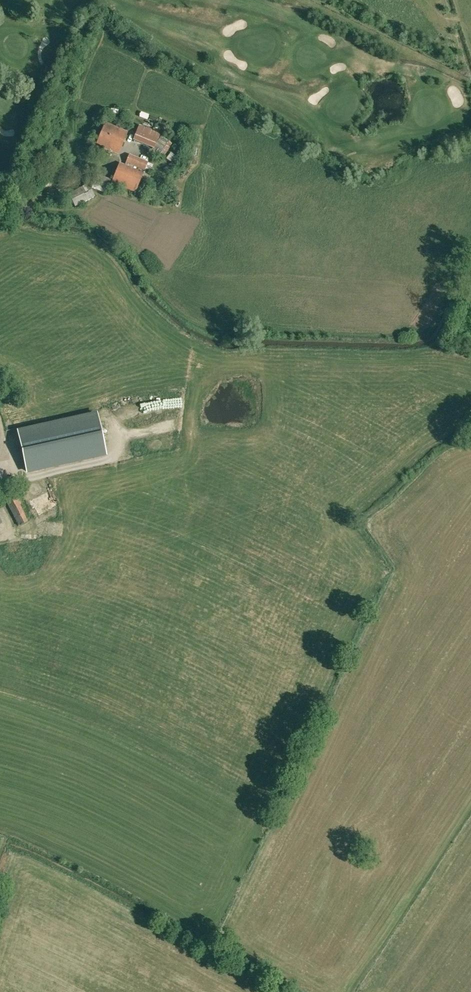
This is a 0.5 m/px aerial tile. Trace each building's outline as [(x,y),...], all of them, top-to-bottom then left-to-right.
[(105,122),(96,145),(119,154),(129,131),(105,122)] [(133,140),(152,148),(150,151),(157,156),(161,160),(171,144),(161,136),(157,140),(160,133),(139,125),(133,140)] [(42,147),(39,154),(45,156),(47,149),(42,147)] [(124,187),(136,192),(137,192),(138,190),(137,190),(145,171),(149,173),(153,164),(149,162),(149,161),(129,154),(125,164),(120,162),(111,182),(110,185),(123,190),(124,187)] [(98,174),(92,187),(105,193),(111,180),(98,174)] [(68,194),(75,207),(95,197),(88,184),(68,194)] [(98,413),(19,430),(28,470),(42,467),(106,453),(98,413)] [(12,488),(2,493),(18,526),(28,521),(12,488)]
